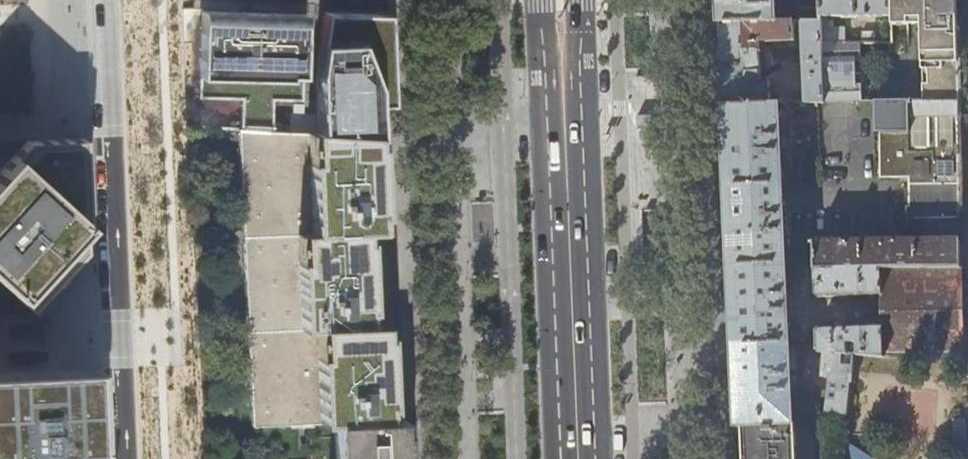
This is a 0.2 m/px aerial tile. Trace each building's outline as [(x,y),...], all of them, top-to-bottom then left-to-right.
[(774,21),(773,0),(719,0),(720,22),(774,21)] [(821,16),(820,0),(795,0),(795,21),(821,20),(821,16)] [(821,16),(890,15),(891,24),(906,24),(906,16),(920,17),(921,41),(925,41),(926,83),(921,83),(921,101),(958,100),(956,21),(967,21),(967,0),(820,0),(821,16)] [(242,97),(241,129),(272,131),(273,98),(302,99),(305,13),(200,10),(198,95),(242,97)] [(314,76),(318,134),(377,137),(376,107),(391,107),(388,36),(387,25),(387,16),(323,14),(314,76)] [(821,27),(821,20),(795,21),(774,21),(720,22),(724,102),(761,102),(760,65),(765,65),(765,60),(760,60),(759,42),(794,40),(795,32),(804,32),(804,102),(823,102),(862,101),(862,81),(857,81),(857,64),(862,63),(861,42),(845,42),(845,27),(821,27)] [(907,204),(908,217),(960,216),(958,114),(958,100),(921,101),(891,101),(879,101),(881,179),(909,179),(910,204),(907,204)] [(778,102),(761,102),(724,102),(727,185),(781,183),(778,102)] [(652,113),(637,114),(638,128),(652,127),(652,113)] [(377,137),(318,134),(272,131),(241,129),(239,129),(251,427),(333,423),(335,458),(405,458),(403,420),(390,420),(387,325),(372,326),(367,230),(382,230),(377,137)] [(25,146),(0,173),(0,288),(31,318),(47,301),(89,258),(84,143),(25,146)] [(781,183),(727,185),(731,268),(784,268),(781,183)] [(814,267),(961,265),(961,238),(813,240),(814,267)] [(963,362),(961,265),(814,267),(807,267),(808,293),(814,293),(818,296),(879,294),(880,324),(818,326),(815,330),(816,349),(822,349),(843,351),(842,341),(856,342),(856,354),(963,362)] [(787,346),(784,268),(731,268),(734,342),(787,346)] [(790,421),(787,346),(734,342),(738,424),(790,421)] [(851,352),(843,351),(822,349),(819,376),(826,377),(823,411),(845,413),(851,352)] [(93,374),(69,375),(54,376),(0,378),(0,458),(96,458),(93,374)] [(790,421),(738,424),(739,458),(795,458),(793,421),(790,421)]
